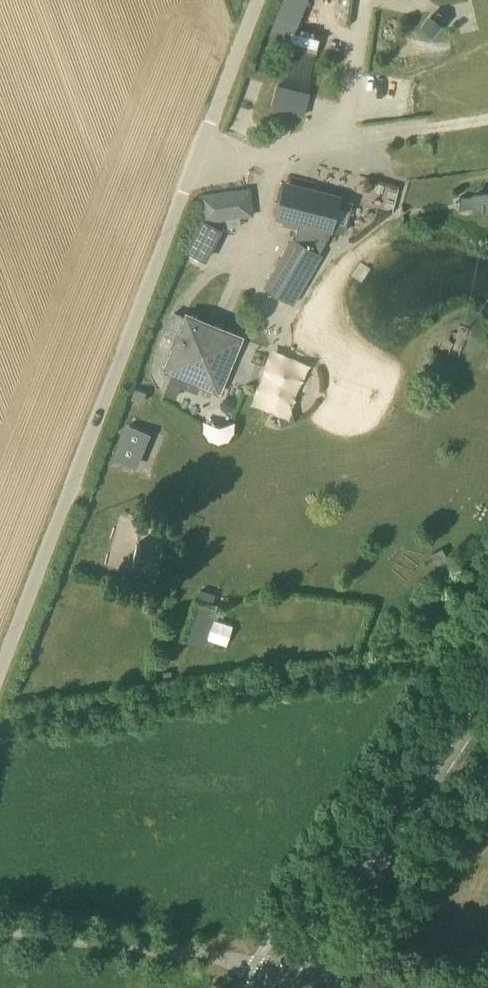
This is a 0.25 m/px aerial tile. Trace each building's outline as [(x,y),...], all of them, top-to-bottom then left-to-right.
[(271,106),(305,115),(311,92),(277,83),(271,106)] [(317,225),(332,229),(339,199),(285,185),(278,215),(274,214),(274,215),(287,218),(286,224),(315,232),(317,225)] [(205,221),(253,215),(250,190),(201,196),(205,221)] [(471,193),(471,195),(472,209),(473,213),(486,212),(486,213),(487,213),(487,192),(471,193)] [(186,314),(164,370),(219,393),(242,337),(186,314)] [(251,402),(289,417),(311,361),(272,347),(251,402)] [(135,464),(147,436),(148,435),(128,427),(116,458),(135,466),(135,465),(135,464)] [(186,640),(205,645),(215,607),(196,602),(186,640)] [(229,645),(234,623),(213,619),(208,641),(229,645)]
